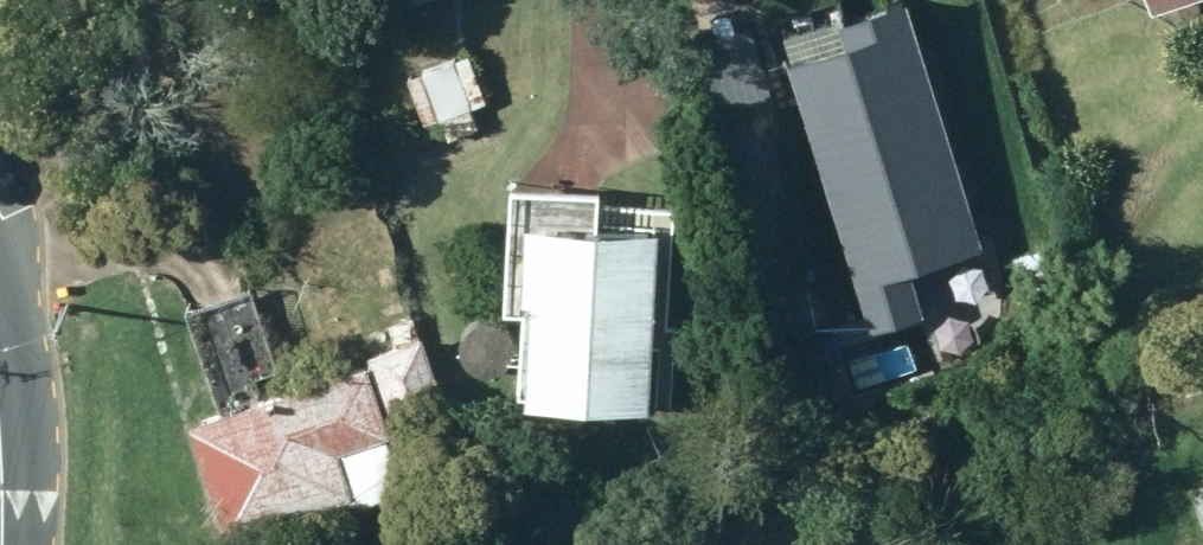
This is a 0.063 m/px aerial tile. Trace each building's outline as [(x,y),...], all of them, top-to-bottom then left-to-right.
[(435,0),(379,0),(386,19),(435,0)] [(1152,21),(1202,5),(1202,0),(1145,0),(1152,21)] [(786,76),(870,338),(914,324),(928,368),(1003,344),(976,259),(985,256),(908,15),(842,36),(848,56),(786,76)] [(777,118),(752,35),(697,52),(722,135),(777,118)] [(409,84),(427,132),(442,127),(450,148),(479,137),(471,117),(488,110),(470,61),(409,84)] [(526,414),(650,421),(658,249),(597,246),(599,207),(510,204),(505,323),(522,323),(519,406),(526,406),(526,414)] [(370,364),(391,429),(444,411),(421,347),(418,347),(409,323),(389,329),(397,356),(370,364)] [(187,438),(222,544),(241,544),(343,512),(346,520),(397,503),(400,482),(367,380),(187,438)]
